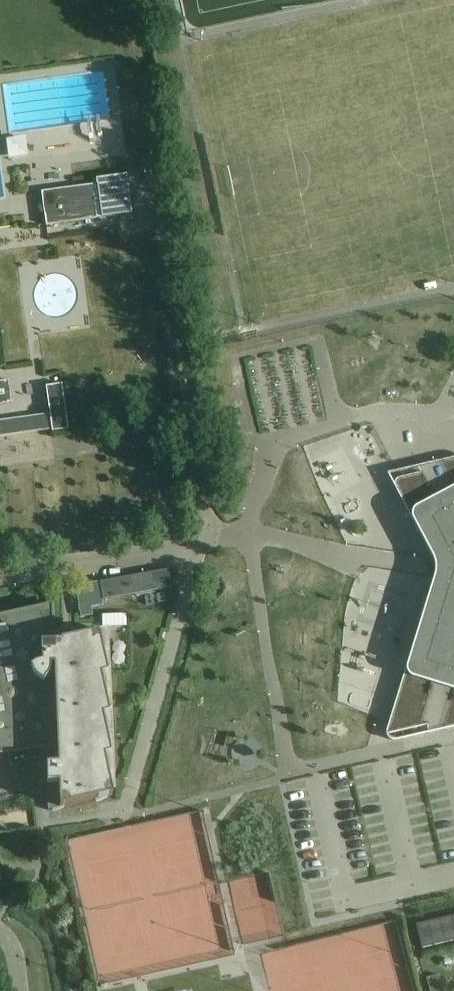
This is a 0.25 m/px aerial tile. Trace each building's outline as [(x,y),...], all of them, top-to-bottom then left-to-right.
[(7,141),(9,159),(27,157),(24,139),(7,141)] [(97,178),(98,185),(42,193),(46,226),(103,219),(134,214),(128,174),(97,178)] [(13,403),(10,381),(0,383),(0,405),(13,403)] [(46,386),(50,415),(0,421),(0,438),(52,430),(53,432),(69,430),(62,384),(46,386)] [(388,474),(387,475),(386,476),(387,477),(432,557),(433,559),(433,561),(434,564),(435,566),(435,569),(435,572),(435,575),(434,578),(408,661),(388,728),(387,730),(387,733),(387,735),(388,737),(389,739),(391,740),(393,741),(396,741),(453,727),(453,459),(388,474)] [(169,570),(168,570),(100,582),(103,600),(172,588),(169,570)] [(57,746),(53,644),(52,604),(0,616),(0,754),(57,746)] [(53,644),(57,746),(58,765),(46,766),(46,784),(58,784),(59,808),(112,796),(107,774),(105,775),(104,757),(111,756),(106,733),(103,734),(102,717),(109,715),(104,693),(101,693),(99,678),(101,678),(101,648),(98,634),(60,641),(60,644),(53,644)] [(414,929),(419,952),(453,944),(453,920),(414,929)]
